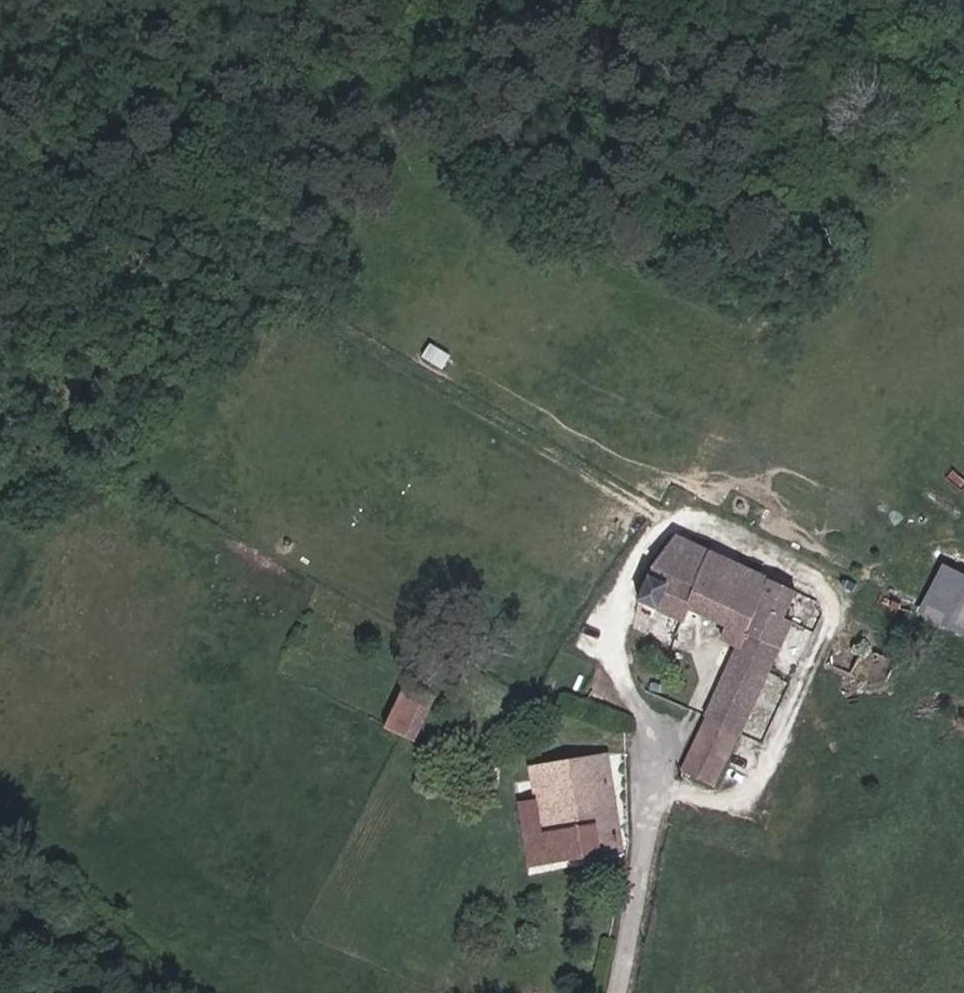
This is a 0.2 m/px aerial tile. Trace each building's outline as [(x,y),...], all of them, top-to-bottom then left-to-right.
[(681,613),(686,601),(703,608),(718,578),(732,550),(677,526),(660,544),(639,594),(681,613)] [(952,533),(931,581),(963,596),(963,538),(952,533)] [(789,606),(800,580),(732,550),(718,578),(789,606)] [(718,578),(703,608),(723,617),(718,630),(735,638),(741,625),(779,643),(793,608),(789,606),(718,578)] [(723,617),(703,608),(686,601),(681,613),(718,630),(723,617)] [(735,638),(702,716),(741,733),(755,700),(779,643),(741,625),(735,638)] [(896,650),(842,626),(831,652),(884,675),(896,650)] [(389,743),(411,752),(431,702),(411,693),(389,743)] [(442,706),(431,702),(411,752),(421,756),(442,706)] [(741,733),(702,716),(681,764),(721,781),(741,733)] [(539,788),(519,791),(525,854),(618,843),(609,753),(536,759),(539,788)]
